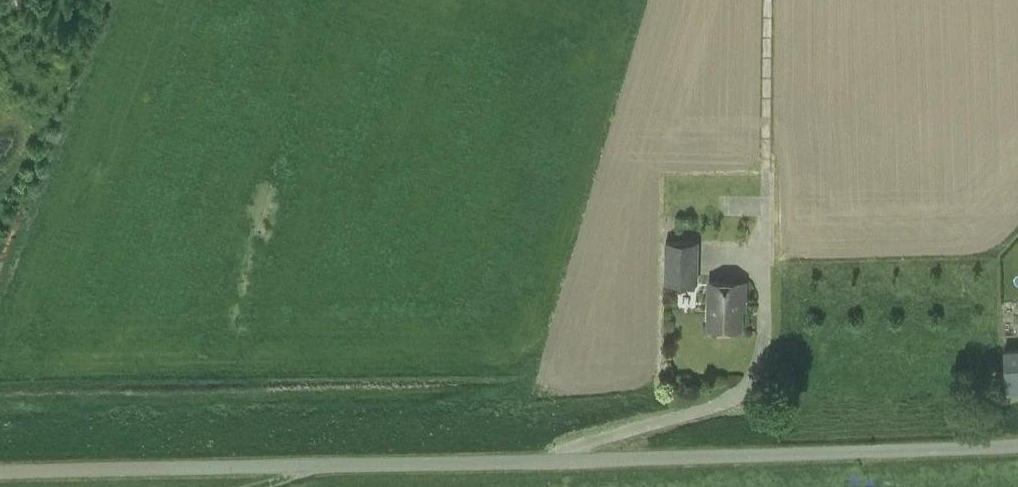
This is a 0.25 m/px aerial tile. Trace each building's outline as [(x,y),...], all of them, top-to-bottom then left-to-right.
[(666,240),(665,282),(699,283),(700,241),(666,240)] [(741,325),(742,299),(745,299),(745,280),(710,279),(708,325),(741,325)] [(1017,392),(1017,347),(1004,348),(1006,393),(1017,392)]
